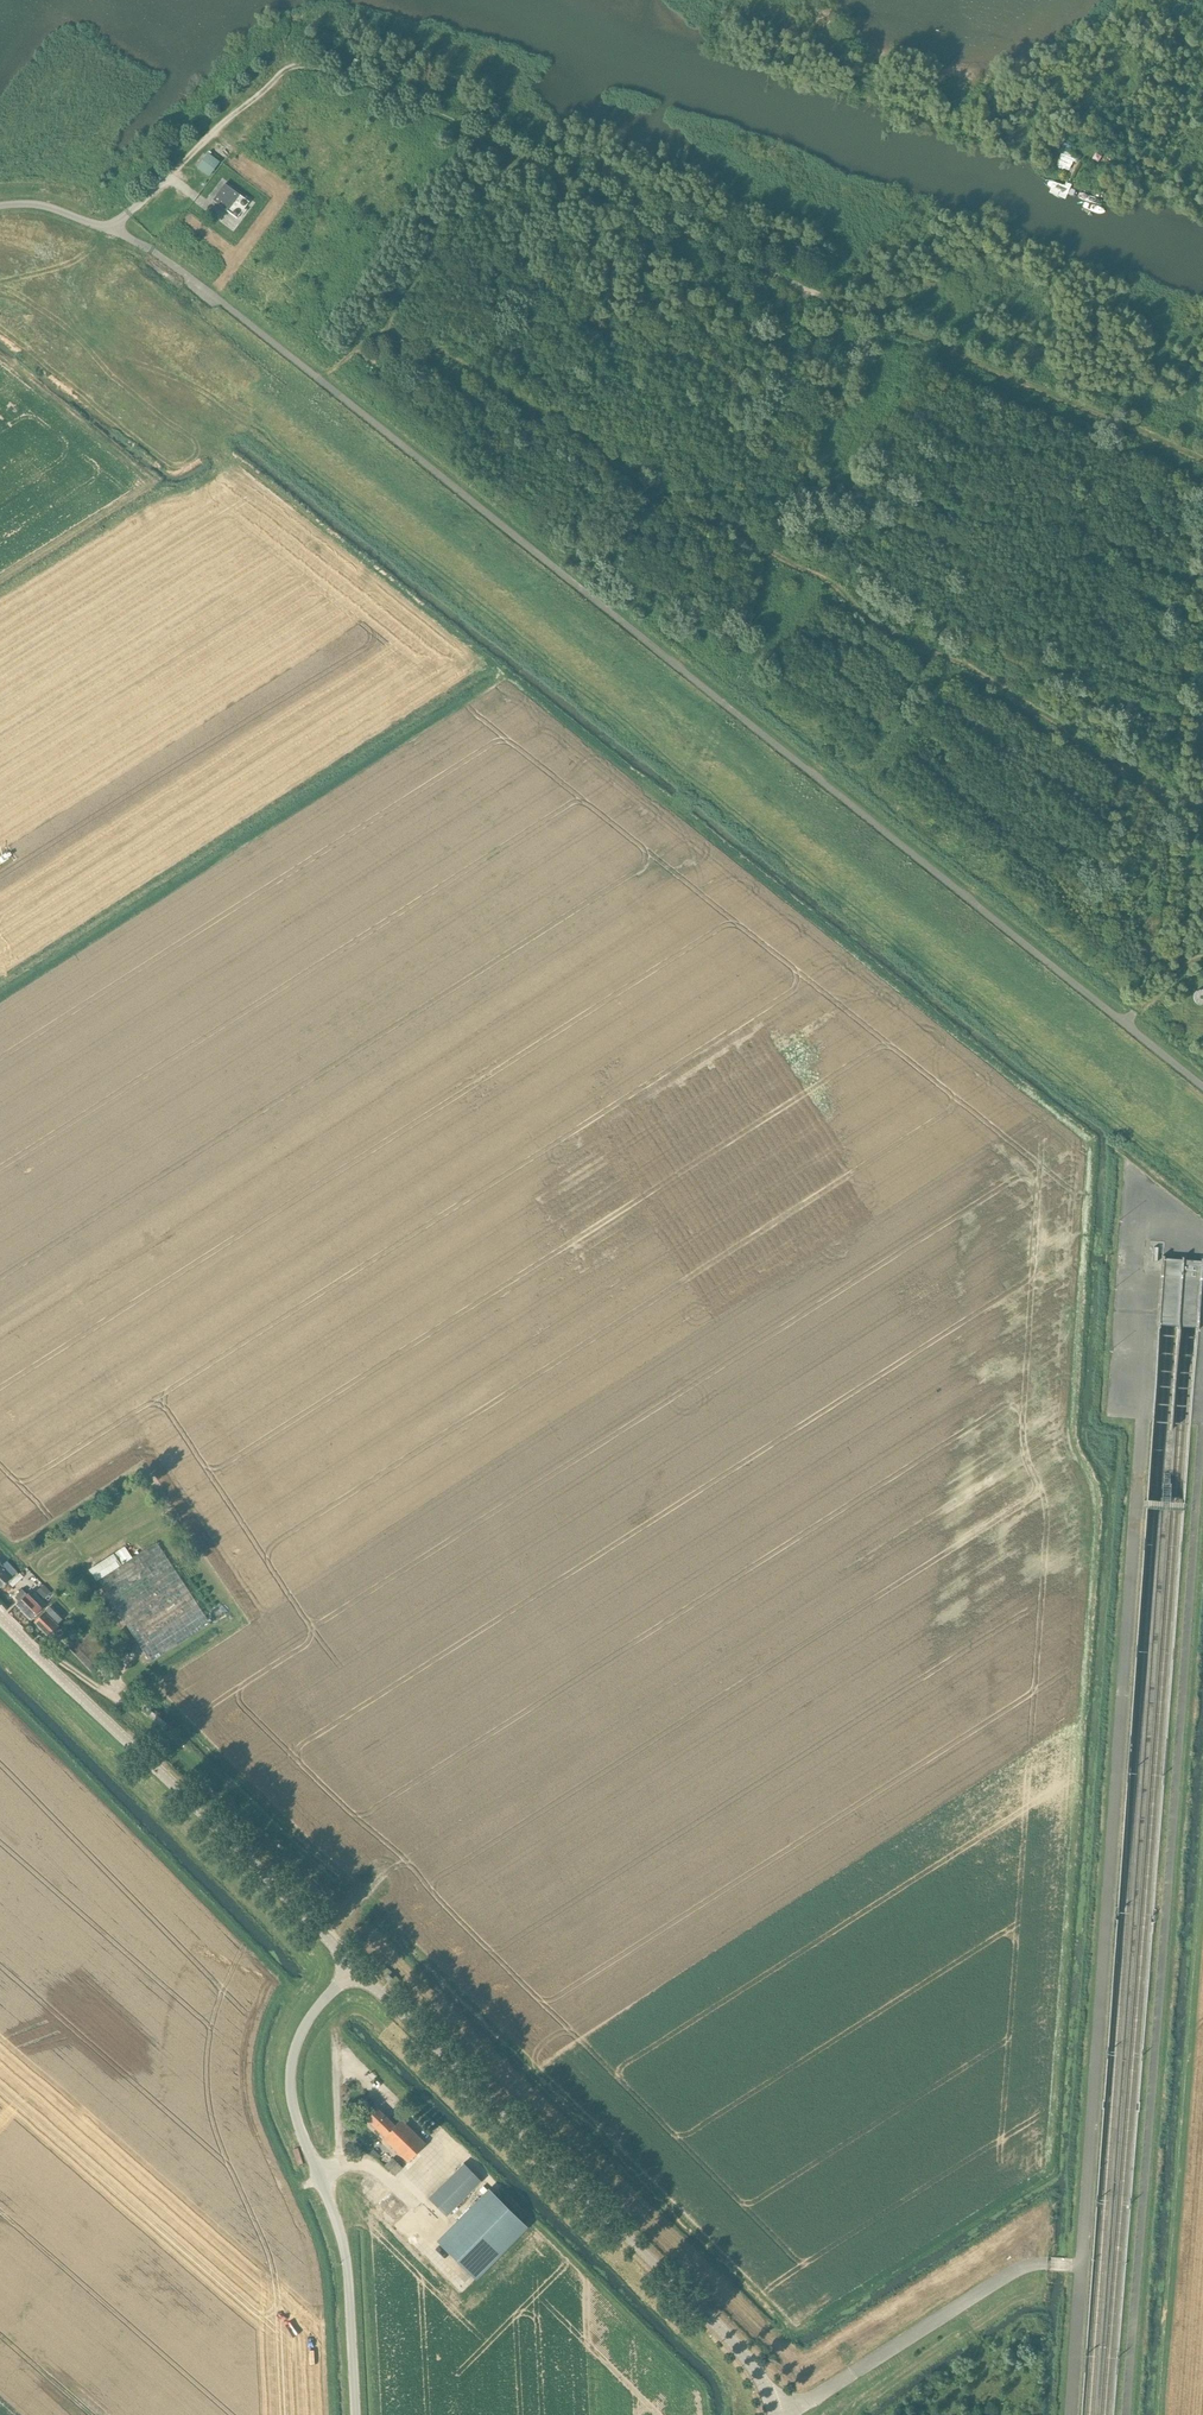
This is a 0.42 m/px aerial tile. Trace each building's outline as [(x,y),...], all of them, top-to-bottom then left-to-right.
[(1063,151),(1056,168),(1070,174),(1075,162),(1078,164),(1081,158),(1063,151)] [(220,162),(208,153),(197,167),(209,176),(220,162)] [(237,219),(250,202),(225,184),(213,200),(237,219)] [(1202,989),(1199,989),(1196,990),(1194,992),(1193,995),(1192,998),(1192,1001),(1194,1004),(1196,1006),(1199,1007),(1202,1007),(1202,989)] [(1163,1259),(1162,1263),(1158,1325),(1169,1326),(1178,1326),(1188,1327),(1198,1328),(1201,1328),(1202,1300),(1202,1262),(1163,1259)] [(121,1565),(96,1580),(150,1662),(210,1623),(156,1542),(121,1565)] [(89,1569),(96,1581),(96,1580),(121,1565),(114,1553),(89,1569)] [(1,1587),(11,1576),(17,1571),(8,1562),(7,1561),(2,1565),(0,1563),(0,1586),(1,1587)] [(39,1589),(38,1589),(46,1597),(46,1596),(51,1592),(44,1584),(39,1589)] [(31,1597),(22,1589),(15,1596),(20,1600),(16,1604),(31,1618),(41,1608),(46,1603),(35,1593),(31,1597)] [(49,1636),(59,1626),(57,1625),(62,1619),(49,1606),(34,1621),(49,1636)] [(395,2125),(378,2108),(367,2119),(384,2136),(383,2137),(407,2161),(425,2143),(401,2119),(395,2125)] [(393,2157),(385,2165),(395,2175),(403,2168),(393,2157)] [(447,2215),(481,2180),(463,2163),(429,2198),(447,2215)] [(525,2227),(486,2189),(435,2241),(474,2279),(525,2227)]
